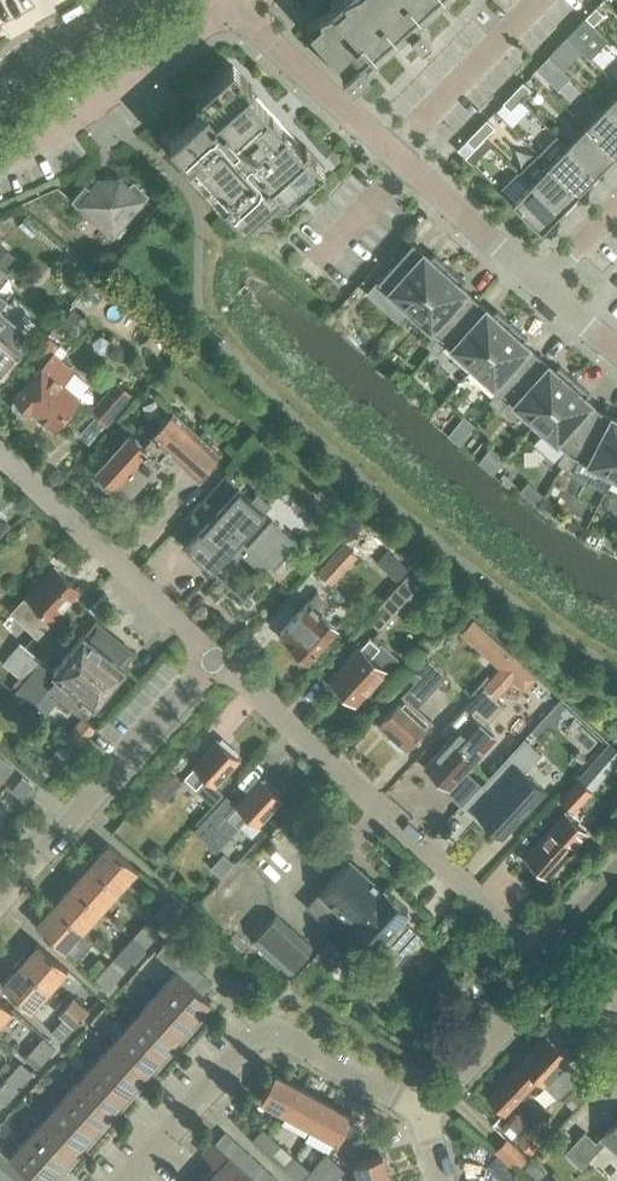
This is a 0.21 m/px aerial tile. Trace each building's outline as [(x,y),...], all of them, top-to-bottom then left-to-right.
[(431,30),(413,10),(424,0),(341,0),(311,28),(347,68),(343,71),(352,83),(369,67),(360,57),(404,18),(422,38),(431,30)] [(593,24),(604,13),(596,5),(585,17),(593,24)] [(585,17),(567,35),(589,57),(607,38),(593,24),(585,17)] [(557,61),(568,50),(560,42),(549,54),(557,61)] [(549,54),(537,66),(548,76),(560,64),(557,61),(549,54)] [(326,166),(306,144),(303,146),(251,88),(253,85),(234,63),(209,87),(211,89),(212,88),(219,96),(170,140),(190,161),(192,160),(192,159),(196,156),(230,194),(226,197),(224,199),(243,221),(279,189),(287,196),(286,197),(288,199),(326,166)] [(524,80),(513,91),(521,98),(532,88),(524,80)] [(503,101),(511,108),(521,98),(513,91),(503,101)] [(604,106),(616,119),(616,92),(604,106)] [(616,151),(616,119),(604,106),(585,125),(615,153),(616,151)] [(487,117),(477,128),(485,136),(495,125),(487,117)] [(585,125),(567,143),(597,172),(615,153),(585,125)] [(467,138),(475,146),(485,136),(477,128),(467,138)] [(557,133),(539,152),(578,191),(597,172),(567,143),(557,133)] [(539,152),(521,171),(531,181),(560,209),(578,191),(539,152)] [(521,171),(502,190),(512,200),(541,229),(560,209),(531,181),(521,171)] [(129,184),(120,176),(97,178),(89,187),(85,184),(71,199),(75,203),(74,204),(112,237),(146,199),(145,198),(149,194),(133,180),(129,184)] [(414,241),(367,292),(373,297),(376,294),(402,318),(409,310),(449,265),(434,251),(430,256),(414,241)] [(4,269),(15,256),(0,244),(0,265),(4,269)] [(425,344),(431,349),(477,298),(461,284),(465,279),(449,265),(409,310),(435,334),(425,344)] [(446,343),(472,366),(512,321),(497,307),(492,312),(477,298),(431,349),(436,354),(446,343)] [(73,308),(61,322),(68,328),(80,314),(73,308)] [(21,353),(20,352),(31,338),(0,311),(0,377),(21,353)] [(527,335),(512,321),(472,366),(498,390),(488,400),(493,405),(539,354),(523,340),(527,335)] [(17,396),(14,400),(14,407),(21,413),(28,413),(32,409),(52,427),(78,397),(89,384),(73,370),(74,369),(53,351),(60,343),(50,335),(32,356),(42,364),(16,395),(17,396)] [(508,399),(534,422),(575,377),(559,364),(555,368),(539,354),(493,405),(499,410),(508,399)] [(565,450),(557,461),(563,466),(601,409),(586,396),(590,391),(575,377),(534,422),(565,450)] [(107,425),(134,394),(117,379),(90,410),(107,425)] [(563,466),(568,470),(576,458),(578,458),(572,471),(606,489),(613,476),(616,468),(616,418),(601,409),(563,466)] [(165,450),(195,477),(217,452),(171,411),(141,444),(127,432),(95,468),(125,494),(165,450)] [(230,473),(213,493),(222,501),(240,482),(230,473)] [(186,547),(212,571),(234,546),(242,553),(249,545),(274,568),(282,558),(285,561),(292,554),(289,551),(297,541),(264,512),(270,505),(271,506),(271,505),(256,491),(255,492),(256,493),(251,499),(239,489),(186,547)] [(318,570),(331,582),(357,553),(343,541),(318,570)] [(398,558),(388,569),(397,577),(407,566),(398,558)] [(79,589),(55,567),(12,613),(36,635),(79,589)] [(367,619),(380,630),(415,592),(402,581),(367,619)] [(305,654),(307,657),(336,625),(321,612),(329,603),(316,591),(279,632),(294,644),(290,648),(302,658),(305,654)] [(475,645),(489,631),(475,618),(461,632),(475,645)] [(20,641),(2,662),(20,676),(15,682),(13,685),(35,703),(49,686),(56,691),(53,694),(59,699),(67,706),(70,703),(80,710),(89,698),(95,703),(124,666),(122,665),(133,652),(96,622),(86,635),(84,634),(55,670),(20,641)] [(359,646),(358,644),(329,676),(356,700),(384,669),(385,670),(398,656),(381,641),(378,644),(369,635),(359,646)] [(513,654),(496,639),(483,653),(500,669),(513,654)] [(539,678),(513,654),(500,669),(484,686),(499,701),(515,683),(526,693),(539,678)] [(410,676),(414,680),(402,694),(378,720),(406,746),(430,720),(416,707),(447,673),(428,656),(410,676)] [(499,701),(484,686),(463,708),(443,731),(450,738),(426,764),(449,785),(482,749),(492,740),(491,738),(495,734),(489,719),(503,704),(499,701)] [(553,705),(534,736),(552,747),(571,716),(553,705)] [(40,765),(53,776),(79,745),(95,728),(83,717),(67,734),(40,765)] [(218,740),(185,776),(216,803),(225,793),(215,784),(239,758),(218,740)] [(477,812),(472,818),(496,839),(501,834),(526,806),(538,793),(520,776),(536,758),(518,742),(479,784),(492,796),(477,812)] [(598,756),(612,768),(616,762),(616,750),(610,743),(598,756)] [(13,769),(0,756),(0,779),(2,781),(13,769)] [(168,771),(150,790),(165,804),(183,785),(168,771)] [(34,794),(34,787),(22,777),(11,789),(27,803),(34,794)] [(579,777),(559,798),(573,811),(593,789),(579,777)] [(227,795),(195,830),(217,850),(239,825),(252,836),(261,826),(258,822),(281,797),(261,778),(237,804),(227,795)] [(525,854),(547,874),(587,830),(565,809),(525,854)] [(109,842),(91,863),(120,889),(139,868),(109,842)] [(157,844),(148,854),(159,864),(168,854),(157,844)] [(420,933),(400,916),(407,908),(384,887),(382,890),(349,860),(307,906),(346,941),(359,926),(376,941),(372,945),(392,963),(420,933)] [(103,909),(120,889),(91,863),(73,883),(103,909)] [(73,883),(55,902),(85,929),(103,909),(73,883)] [(166,922),(180,907),(169,898),(156,913),(166,922)] [(50,908),(37,923),(47,933),(66,949),(77,959),(95,938),(85,929),(55,902),(53,900),(48,906),(50,908)] [(277,914),(253,941),(289,973),(313,946),(277,914)] [(133,936),(146,947),(159,932),(147,921),(133,936)] [(133,936),(115,956),(128,967),(146,947),(133,936)] [(345,951),(335,941),(331,938),(290,979),(304,992),(331,963),(332,965),(345,951)] [(167,941),(157,953),(177,971),(203,993),(213,982),(167,941)] [(69,969),(39,942),(21,962),(51,989),(69,969)] [(108,989),(128,967),(115,956),(95,977),(108,989)] [(33,1009),(51,989),(21,962),(3,982),(33,1009)] [(211,1001),(203,993),(177,971),(160,989),(194,1020),(211,1001)] [(178,1038),(194,1020),(160,989),(144,1007),(178,1038)] [(74,996),(67,1003),(83,1017),(90,1009),(74,996)] [(13,1009),(0,997),(0,1024),(13,1009)] [(74,1027),(83,1017),(67,1003),(59,1013),(74,1027)] [(144,1007),(127,1026),(161,1056),(178,1038),(144,1007)] [(145,1074),(161,1056),(127,1026),(111,1044),(145,1074)] [(566,1060),(570,1055),(548,1034),(489,1096),(506,1112),(539,1078),(559,1097),(581,1074),(566,1060)] [(41,1064),(56,1048),(42,1036),(28,1052),(41,1064)] [(432,1066),(442,1052),(429,1043),(419,1056),(432,1066)] [(111,1044),(95,1062),(129,1093),(145,1074),(111,1044)] [(21,1061),(7,1076),(20,1088),(33,1073),(21,1061)] [(112,1111),(129,1093),(95,1062),(78,1081),(112,1111)] [(276,1073),(262,1099),(287,1114),(302,1087),(276,1073)] [(5,1105),(20,1088),(7,1076),(0,1084),(0,1101),(5,1105)] [(78,1081),(62,1099),(96,1129),(112,1111),(78,1081)] [(326,1101),(302,1087),(287,1114),(312,1127),(326,1101)] [(79,1148),(96,1129),(62,1099),(45,1117),(79,1148)] [(312,1127),(305,1140),(328,1153),(335,1140),(338,1141),(352,1115),(326,1101),(312,1127)] [(63,1166),(79,1148),(45,1117),(29,1136),(63,1166)] [(616,1150),(616,1118),(596,1140),(585,1130),(566,1151),(582,1166),(606,1140),(616,1150)] [(535,1122),(517,1141),(531,1155),(549,1136),(535,1122)] [(253,1138),(264,1149),(274,1139),(262,1128),(253,1138)] [(219,1166),(229,1155),(257,1180),(280,1180),(225,1131),(215,1142),(213,1140),(203,1151),(219,1166)] [(12,1155),(41,1180),(49,1180),(55,1175),(63,1166),(29,1136),(12,1155)] [(527,1157),(507,1138),(495,1150),(515,1169),(527,1157)] [(270,1154),(280,1144),(274,1139),(264,1149),(270,1154)] [(12,1155),(0,1144),(0,1165),(18,1180),(41,1180),(12,1155)] [(327,1153),(301,1180),(334,1180),(345,1169),(327,1153)] [(354,1163),(360,1180),(391,1180),(383,1154),(354,1163)] [(219,1166),(212,1174),(219,1180),(257,1180),(229,1155),(219,1166)] [(533,1160),(524,1169),(535,1180),(536,1180),(545,1173),(533,1160)]
